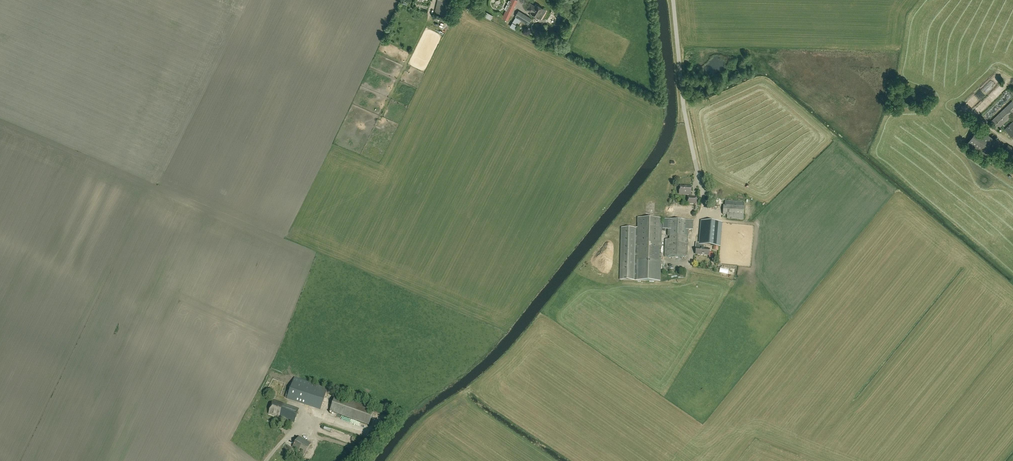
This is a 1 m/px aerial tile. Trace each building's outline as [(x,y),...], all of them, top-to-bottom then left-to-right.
[(435,13),(449,16),(452,0),(438,0),(435,13)] [(508,20),(518,0),(510,0),(502,18),(508,20)] [(532,12),(531,13),(538,17),(543,9),(537,5),(535,7),(531,4),(527,9),(532,12)] [(531,19),(518,10),(515,16),(528,24),(531,19)] [(977,105),(986,97),(981,92),(973,100),(977,105)] [(978,110),(983,114),(992,105),(990,102),(992,104),(994,102),(990,98),(978,110)] [(991,120),(998,128),(1012,114),(1012,100),(991,120)] [(1005,129),(1012,138),(1012,121),(1005,129)] [(995,140),(976,126),(965,140),(984,155),(995,140)] [(686,187),(680,186),(679,194),(691,195),(692,186),(686,186),(686,187)] [(743,215),(744,206),(744,202),(725,201),(724,205),(723,214),(727,215),(727,219),(743,220),(743,215)] [(701,221),(699,243),(699,244),(704,245),(713,246),(713,250),(718,251),(719,246),(720,246),(722,222),(701,221)] [(704,248),(704,245),(699,244),(699,243),(696,243),(695,254),(709,255),(710,249),(704,248)] [(321,409),(328,388),(295,377),(292,386),(290,385),(285,398),(321,409)] [(369,425),(374,410),(335,396),(334,401),(331,400),(330,403),(333,404),(330,411),(369,425)] [(274,401),(269,414),(295,423),(299,409),(284,404),(274,401)] [(311,444),(302,438),(299,437),(293,448),(305,455),(311,444)]
